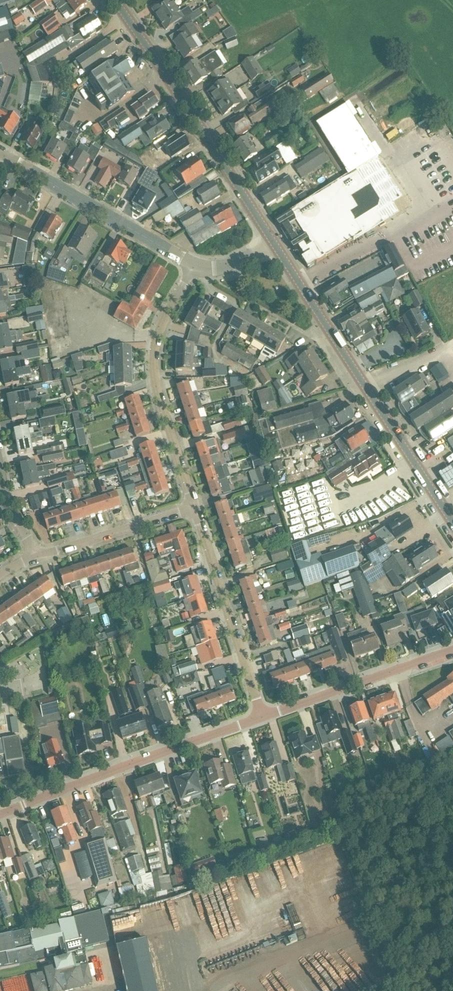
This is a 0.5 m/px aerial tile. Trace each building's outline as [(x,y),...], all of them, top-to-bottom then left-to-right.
[(29,8),(35,16),(47,7),(46,5),(54,0),(40,0),(29,8)] [(73,0),(57,0),(60,4),(56,7),(58,10),(63,7),(68,4),(73,0)] [(68,4),(75,14),(85,6),(85,5),(86,4),(86,2),(84,1),(83,0),(82,0),(81,1),(81,0),(73,0),(68,4)] [(152,11),(159,21),(177,9),(171,0),(169,0),(152,11)] [(177,9),(159,21),(166,31),(177,23),(182,30),(193,22),(193,23),(203,16),(199,10),(194,14),(189,7),(180,14),(177,9)] [(5,8),(0,10),(0,43),(12,39),(11,37),(15,36),(5,8)] [(47,19),(40,25),(45,32),(47,31),(51,38),(50,38),(56,49),(60,55),(61,56),(70,51),(65,43),(58,32),(57,34),(52,27),(58,22),(53,15),(52,15),(49,11),(43,15),(47,19)] [(20,14),(11,19),(16,27),(25,21),(20,14)] [(75,27),(80,34),(80,35),(97,23),(92,16),(75,27)] [(74,38),(65,43),(70,51),(101,31),(97,23),(80,35),(80,34),(74,38)] [(192,24),(170,38),(173,43),(174,43),(178,49),(176,50),(179,54),(180,53),(184,59),(198,50),(190,39),(198,34),(192,24)] [(67,27),(58,32),(65,43),(74,38),(67,27)] [(50,38),(23,55),(29,65),(30,65),(56,49),(50,38)] [(109,41),(77,62),(85,74),(107,60),(117,53),(109,41)] [(26,66),(32,83),(32,84),(42,85),(43,84),(40,84),(36,70),(42,66),(60,55),(56,49),(30,65),(29,65),(26,66)] [(184,70),(182,71),(192,86),(194,85),(194,86),(202,81),(204,82),(206,80),(206,78),(207,77),(210,74),(214,80),(221,76),(218,70),(223,66),(215,52),(198,63),(197,61),(184,69),(184,70)] [(252,58),(241,65),(252,81),(262,74),(252,58)] [(130,73),(122,60),(114,65),(114,64),(111,66),(107,60),(85,74),(77,62),(66,69),(78,88),(89,81),(109,111),(133,94),(134,94),(123,78),(130,73)] [(136,71),(139,75),(148,69),(145,65),(136,71)] [(42,66),(36,70),(40,84),(43,84),(52,84),(42,66)] [(296,66),(287,71),(292,78),(300,73),(298,70),(296,66)] [(329,73),(302,90),(308,100),(319,93),(332,84),(335,82),(329,73)] [(301,75),(290,82),(294,88),(305,81),(301,75)] [(228,80),(208,93),(215,105),(235,92),(228,80)] [(266,82),(253,91),(258,99),(272,90),(266,82)] [(31,83),(27,105),(29,106),(28,114),(34,115),(34,106),(39,107),(42,85),(32,84),(32,83),(31,83)] [(340,95),(332,84),(319,93),(326,104),(327,103),(328,104),(332,102),(331,101),(340,95)] [(9,99),(13,87),(6,85),(1,97),(9,99)] [(235,92),(215,105),(223,116),(243,103),(235,92)] [(140,103),(132,108),(140,120),(147,115),(146,112),(158,105),(151,95),(139,103),(140,103)] [(250,115),(244,119),(250,128),(263,119),(263,118),(273,111),(266,99),(247,111),(250,115)] [(59,113),(77,129),(86,119),(69,103),(59,113)] [(340,180),(275,221),(295,253),(297,251),(308,269),(316,263),(347,244),(398,212),(399,211),(393,202),(403,195),(402,194),(346,105),(315,124),(348,175),(341,179),(340,180)] [(122,109),(104,121),(111,130),(128,118),(122,109)] [(0,111),(0,119),(3,120),(0,125),(0,130),(4,132),(4,134),(7,136),(9,135),(10,136),(19,121),(1,110),(0,111)] [(241,114),(228,123),(237,138),(251,129),(250,128),(244,119),(241,114)] [(152,116),(114,141),(116,145),(117,144),(118,145),(120,146),(124,143),(125,143),(140,133),(139,131),(143,129),(151,141),(169,129),(161,117),(155,121),(152,116)] [(27,134),(22,142),(33,149),(47,124),(40,120),(39,122),(34,120),(30,127),(29,127),(25,134),(27,134)] [(98,124),(90,129),(95,137),(103,132),(98,124)] [(257,127),(251,132),(254,136),(260,132),(257,127)] [(277,133),(264,141),(268,149),(282,139),(277,133)] [(74,134),(69,142),(74,144),(79,136),(78,136),(74,134)] [(165,138),(154,146),(157,151),(164,147),(171,159),(188,147),(181,136),(175,140),(174,139),(169,143),(165,138)] [(246,138),(234,146),(244,162),(257,154),(253,149),(255,147),(253,144),(251,145),(246,138)] [(52,141),(44,155),(58,162),(62,155),(67,158),(74,144),(69,142),(65,140),(61,146),(52,141)] [(77,152),(68,168),(80,175),(88,160),(93,163),(100,151),(91,146),(85,157),(77,152)] [(306,159),(296,166),(303,177),(330,160),(322,148),(306,158),(306,159)] [(256,168),(250,171),(258,184),(279,171),(274,164),(282,159),(275,149),(252,163),(256,168)] [(101,171),(94,183),(104,188),(111,176),(115,178),(119,171),(121,172),(122,170),(104,159),(98,169),(101,171)] [(195,159),(177,171),(186,186),(190,183),(193,186),(203,179),(201,176),(205,173),(204,172),(205,171),(196,159),(196,160),(195,159)] [(119,171),(115,178),(119,180),(118,182),(129,188),(137,175),(126,168),(124,171),(122,170),(121,172),(119,171)] [(157,175),(148,169),(146,171),(137,185),(142,188),(132,205),(135,207),(134,209),(142,213),(143,212),(146,213),(155,198),(147,193),(157,175)] [(260,195),(259,195),(266,206),(267,206),(289,191),(290,193),(297,189),(289,176),(260,195)] [(199,198),(196,200),(199,206),(203,204),(204,206),(220,197),(212,183),(196,192),(199,198)] [(170,190),(165,194),(168,199),(173,195),(170,190)] [(0,206),(0,212),(6,216),(14,201),(12,200),(14,196),(8,193),(0,206)] [(14,201),(6,216),(11,209),(24,217),(33,202),(18,194),(16,197),(14,196),(12,200),(14,201)] [(306,194),(299,198),(302,203),(309,199),(306,194)] [(164,209),(151,216),(155,222),(164,217),(169,215),(171,219),(175,217),(177,220),(191,211),(188,206),(183,209),(178,201),(170,205),(170,204),(163,208),(164,209)] [(221,234),(236,225),(226,207),(212,215),(210,216),(202,221),(185,231),(196,248),(220,233),(221,234)] [(209,209),(198,215),(202,221),(210,216),(212,215),(209,209)] [(185,231),(202,221),(198,215),(196,211),(180,221),(185,231)] [(51,217),(40,234),(53,241),(63,224),(51,217)] [(13,224),(8,235),(26,242),(30,231),(13,224)] [(81,227),(69,248),(85,256),(96,236),(81,227)] [(3,261),(7,245),(11,246),(13,238),(1,233),(0,236),(0,261),(3,261)] [(27,254),(26,263),(32,264),(33,255),(35,255),(36,246),(37,246),(40,240),(39,240),(40,237),(34,233),(28,244),(26,254),(27,254)] [(99,253),(84,280),(89,283),(91,281),(102,287),(112,270),(107,267),(111,260),(117,264),(119,261),(125,264),(131,254),(125,251),(125,250),(114,243),(109,251),(108,250),(105,256),(99,253)] [(390,268),(384,271),(389,282),(407,272),(393,246),(381,252),(384,258),(390,268)] [(61,247),(54,259),(61,263),(68,250),(61,247)] [(115,313),(112,317),(135,330),(167,274),(153,266),(129,308),(123,304),(122,305),(118,303),(113,312),(115,313)] [(35,267),(23,268),(23,275),(29,275),(30,279),(36,278),(35,267)] [(0,278),(0,293),(8,291),(9,291),(6,277),(4,277),(0,278)] [(342,280),(322,293),(327,302),(327,301),(327,302),(348,289),(342,280)] [(397,280),(381,288),(390,304),(406,295),(397,280)] [(348,289),(327,302),(333,310),(353,297),(355,300),(372,291),(366,281),(349,290),(348,289)] [(0,293),(0,305),(15,302),(16,302),(15,297),(9,298),(8,291),(0,293)] [(350,316),(339,323),(344,332),(345,332),(352,344),(373,331),(367,320),(369,319),(384,311),(379,302),(378,302),(373,292),(354,302),(359,311),(358,311),(355,306),(347,310),(350,316)] [(416,292),(409,296),(416,308),(423,305),(416,292)] [(215,298),(211,305),(227,314),(231,308),(215,298)] [(198,301),(191,312),(212,324),(214,320),(207,316),(211,309),(198,301)] [(0,305),(0,317),(6,316),(5,314),(7,314),(8,311),(8,309),(11,308),(11,307),(16,306),(15,302),(0,305)] [(26,310),(27,317),(42,314),(41,307),(26,310)] [(417,310),(403,318),(414,339),(429,331),(417,310)] [(191,312),(185,324),(198,331),(202,324),(209,328),(212,324),(191,312)] [(237,312),(229,327),(236,331),(233,336),(238,339),(241,334),(249,319),(237,312)] [(43,321),(42,314),(27,317),(29,324),(43,321)] [(249,319),(241,334),(248,338),(245,342),(250,344),(253,340),(261,326),(249,319)] [(0,328),(0,340),(10,338),(22,336),(21,332),(15,333),(15,332),(9,333),(8,326),(0,328)] [(261,326),(253,340),(264,347),(273,332),(261,326)] [(273,332),(264,347),(271,351),(268,355),(274,358),(285,339),(273,332)] [(201,333),(199,339),(211,343),(212,336),(201,333)] [(0,340),(0,353),(13,351),(11,343),(17,342),(23,341),(22,336),(10,338),(0,340)] [(199,339),(197,346),(206,349),(205,355),(213,357),(211,343),(199,339)] [(17,354),(21,353),(21,354),(39,350),(37,342),(20,346),(20,344),(18,345),(18,346),(16,347),(17,354)] [(109,344),(97,348),(99,354),(109,351),(109,355),(114,355),(114,362),(131,362),(131,360),(132,360),(133,359),(133,355),(132,354),(131,354),(131,349),(114,349),(111,350),(109,344)] [(227,344),(222,355),(229,359),(235,349),(227,344)] [(177,345),(176,358),(192,359),(193,346),(177,345)] [(235,349),(229,359),(236,363),(242,353),(235,349)] [(25,369),(24,361),(43,357),(42,350),(39,350),(21,354),(21,358),(14,360),(0,363),(3,375),(17,372),(25,370),(25,369)] [(301,352),(285,362),(290,369),(298,364),(304,374),(319,364),(312,352),(304,357),(301,352)] [(242,353),(236,363),(243,367),(249,357),(242,353)] [(249,357),(243,367),(251,371),(257,361),(249,357)] [(176,358),(175,371),(192,372),(192,365),(197,365),(197,359),(194,359),(192,359),(176,358)] [(60,360),(51,363),(54,370),(63,367),(61,360),(60,360)] [(114,362),(109,362),(109,368),(114,367),(114,375),(131,374),(131,362),(114,362)] [(310,383),(302,389),(307,396),(323,386),(319,381),(327,376),(319,364),(304,374),(310,383)] [(441,364),(429,371),(437,382),(448,375),(441,364)] [(262,367),(254,372),(264,387),(271,382),(262,367)] [(17,372),(3,375),(5,387),(19,385),(18,377),(29,374),(28,369),(25,369),(25,370),(17,372)] [(52,374),(42,376),(44,384),(53,382),(52,374)] [(115,382),(110,382),(110,388),(132,387),(132,382),(133,382),(134,381),(134,377),(133,375),(131,376),(131,374),(114,375),(115,382)] [(416,377),(393,393),(400,403),(401,405),(413,397),(425,390),(424,389),(430,386),(422,374),(417,378),(416,377)] [(243,375),(229,376),(230,384),(243,383),(243,375)] [(71,379),(73,386),(79,384),(77,377),(71,379)] [(73,387),(70,379),(63,381),(65,389),(73,387)] [(186,379),(174,379),(181,400),(192,396),(193,398),(198,397),(193,382),(188,383),(186,379)] [(278,391),(284,387),(279,380),(273,384),(278,391)] [(256,383),(246,388),(249,394),(259,388),(256,383)] [(232,390),(233,397),(247,393),(245,386),(236,389),(235,388),(232,389),(232,390)] [(295,404),(284,387),(278,391),(281,408),(295,404)] [(271,389),(257,393),(262,414),(277,410),(271,389)] [(21,394),(7,397),(9,409),(23,406),(40,403),(46,401),(45,396),(37,398),(36,390),(21,394)] [(60,403),(72,403),(71,390),(60,391),(60,403)] [(115,392),(97,398),(99,404),(117,398),(115,392)] [(400,403),(401,407),(402,411),(404,413),(405,415),(408,418),(410,419),(419,432),(419,433),(452,412),(452,395),(451,392),(422,411),(413,397),(401,405),(400,403)] [(192,396),(181,400),(185,413),(196,409),(197,411),(202,409),(201,405),(195,407),(193,398),(192,396)] [(245,396),(239,398),(240,405),(247,404),(245,396)] [(138,397),(124,401),(128,414),(142,409),(138,397)] [(23,406),(9,409),(12,421),(26,419),(25,412),(42,409),(40,403),(23,406)] [(310,410),(273,421),(282,450),(318,440),(319,441),(332,437),(336,435),(353,423),(351,419),(353,418),(345,404),(326,416),(314,424),(310,410)] [(64,407),(40,412),(42,420),(55,417),(66,415),(64,407)] [(142,409),(128,414),(130,420),(132,426),(146,421),(142,409)] [(196,409),(185,413),(189,425),(200,422),(201,424),(206,422),(202,409),(197,411),(196,409)] [(419,433),(421,436),(424,439),(428,442),(430,443),(432,444),(433,444),(438,441),(441,444),(451,438),(448,434),(452,431),(452,414),(452,413),(452,412),(419,433)] [(42,420),(39,420),(41,429),(56,426),(55,417),(42,420)] [(200,422),(189,425),(193,438),(204,434),(205,437),(213,435),(224,431),(225,432),(242,427),(239,418),(211,428),(208,421),(206,422),(201,424),(200,422)] [(126,424),(115,428),(117,434),(129,430),(128,427),(132,426),(130,420),(126,422),(126,424)] [(146,421),(132,426),(136,438),(150,434),(146,421)] [(243,427),(221,435),(224,442),(246,435),(243,427)] [(360,427),(335,443),(344,457),(350,453),(352,457),(361,451),(359,447),(369,441),(360,427)] [(28,428),(14,431),(16,443),(30,441),(29,435),(28,428)] [(41,433),(29,435),(30,441),(31,445),(43,443),(41,433)] [(122,439),(112,443),(114,449),(124,445),(122,439)] [(218,439),(196,446),(200,459),(211,455),(212,458),(222,454),(218,439)] [(30,441),(16,443),(18,456),(32,453),(31,445),(30,441)] [(42,456),(62,452),(64,451),(63,443),(51,446),(51,447),(36,450),(37,456),(42,455),(42,456)] [(153,443),(139,448),(143,460),(157,455),(153,443)] [(261,444),(251,447),(254,456),(264,452),(261,444)] [(367,448),(326,474),(334,487),(355,473),(358,478),(379,465),(370,451),(369,451),(367,448)] [(13,449),(3,451),(4,458),(14,457),(13,449)] [(63,460),(62,452),(42,456),(43,464),(63,460)] [(263,454),(251,457),(254,467),(266,463),(263,454)] [(157,455),(143,460),(147,472),(161,468),(157,455)] [(211,455),(200,459),(204,472),(215,468),(216,470),(221,469),(220,464),(214,466),(212,458),(211,455)] [(338,456),(329,461),(333,467),(342,462),(338,456)] [(126,462),(127,465),(129,468),(140,465),(138,458),(126,462)] [(328,472),(333,469),(326,458),(322,461),(328,472)] [(270,464),(268,465),(270,473),(268,476),(271,484),(283,479),(281,472),(284,471),(280,461),(270,464)] [(379,467),(382,472),(391,466),(388,462),(379,467)] [(34,463),(20,465),(23,477),(49,472),(56,470),(55,464),(36,468),(34,463)] [(127,465),(117,468),(119,474),(129,470),(129,468),(127,465)] [(161,468),(147,472),(151,484),(165,480),(161,468)] [(215,468),(204,472),(208,484),(219,481),(220,483),(225,481),(224,477),(219,479),(218,476),(223,474),(221,469),(216,470),(215,468)] [(255,471),(259,485),(268,482),(264,468),(255,471)] [(79,469),(74,472),(77,479),(82,477),(79,469)] [(452,492),(452,474),(451,471),(440,479),(450,494),(452,492)] [(49,472),(23,477),(25,489),(39,487),(38,478),(50,476),(49,472)] [(66,475),(46,481),(49,488),(68,482),(66,475)] [(274,485),(275,490),(302,482),(301,477),(274,485)] [(165,480),(151,484),(155,497),(169,492),(165,480)] [(102,481),(99,482),(103,493),(104,498),(108,511),(121,507),(116,494),(109,496),(107,492),(106,492),(102,481)] [(219,481),(208,484),(212,497),(219,495),(220,497),(230,494),(226,481),(225,481),(220,483),(219,481)] [(133,482),(124,485),(127,495),(136,492),(134,487),(133,482)] [(141,484),(134,487),(136,492),(142,490),(141,487),(142,487),(141,484)] [(271,486),(255,490),(259,504),(274,499),(271,486)] [(407,495),(408,490),(397,487),(396,492),(407,495)] [(389,496),(382,495),(381,500),(390,502),(391,497),(397,499),(398,493),(390,491),(389,496)] [(354,498),(362,502),(364,497),(356,493),(354,498)] [(37,496),(29,499),(33,511),(41,509),(37,496)] [(275,498),(278,509),(283,507),(280,496),(275,498)] [(96,515),(108,511),(104,498),(92,502),(96,515)] [(81,500),(78,501),(80,505),(84,519),(96,515),(92,502),(86,504),(84,499),(81,500)] [(68,509),(72,523),(84,519),(80,505),(78,501),(76,502),(73,503),(74,507),(68,509)] [(231,501),(215,506),(219,519),(230,515),(230,518),(236,516),(234,512),(229,513),(228,509),(233,508),(231,501)] [(368,512),(369,508),(375,510),(377,505),(368,502),(366,507),(361,505),(359,509),(368,512)] [(272,503),(262,506),(265,516),(275,513),(272,503)] [(51,509),(48,510),(50,515),(56,513),(61,511),(59,507),(57,507),(57,508),(51,509)] [(68,509),(63,511),(61,511),(56,513),(60,527),(72,523),(68,509)] [(50,515),(43,517),(47,531),(60,527),(56,513),(50,515)] [(230,515),(219,519),(223,531),(234,528),(234,530),(241,528),(237,516),(236,516),(230,518),(230,515)] [(277,515),(270,517),(272,527),(280,525),(277,515)] [(375,535),(378,540),(383,548),(384,547),(396,539),(396,540),(412,530),(404,516),(388,526),(388,527),(375,535)] [(174,525),(168,527),(171,535),(168,536),(174,554),(187,550),(181,532),(177,533),(174,525)] [(234,528),(223,531),(227,544),(238,541),(239,543),(244,541),(242,537),(237,538),(234,530),(234,528)] [(274,531),(267,534),(269,541),(277,539),(277,541),(285,538),(282,528),(274,530),(274,531)] [(336,576),(359,568),(352,556),(323,566),(319,554),(311,557),(308,549),(329,542),(327,535),(291,547),(304,588),(336,576)] [(168,536),(154,540),(160,558),(174,554),(168,536)] [(362,549),(361,550),(373,568),(390,558),(385,550),(384,547),(383,548),(378,540),(362,550),(362,549)] [(238,541),(227,544),(231,557),(242,553),(243,556),(250,553),(249,549),(241,551),(239,543),(238,541)] [(416,571),(432,561),(438,557),(429,543),(408,557),(408,558),(404,561),(399,554),(381,566),(386,574),(391,570),(401,586),(419,574),(416,571)] [(284,548),(270,552),(273,563),(287,559),(284,548)] [(132,550),(120,554),(124,568),(137,564),(136,563),(132,550)] [(176,559),(172,560),(176,573),(193,568),(187,550),(174,554),(176,559)] [(242,553),(231,557),(235,570),(246,566),(247,568),(252,566),(250,562),(253,561),(250,553),(243,556),(242,553)] [(120,554),(108,558),(112,572),(124,568),(120,554)] [(108,558),(95,561),(100,575),(112,572),(108,558)] [(156,560),(147,563),(154,585),(169,580),(165,570),(160,572),(156,560)] [(95,561),(83,565),(88,579),(95,577),(100,575),(95,561)] [(294,568),(292,561),(277,566),(279,573),(294,568)] [(137,564),(124,568),(126,572),(126,574),(129,573),(140,570),(137,563),(136,563),(137,564)] [(83,565),(71,569),(76,583),(81,581),(88,579),(83,565)] [(367,586),(386,574),(381,566),(362,577),(365,582),(367,586)] [(365,582),(362,577),(360,573),(361,571),(359,568),(336,576),(341,593),(354,588),(357,598),(365,621),(375,618),(374,614),(377,613),(373,602),(373,601),(374,601),(372,597),(367,586),(365,582)] [(71,569),(59,573),(63,587),(76,583),(71,569)] [(423,585),(432,599),(452,585),(452,583),(445,571),(423,585)] [(126,572),(123,573),(127,587),(133,585),(141,583),(139,577),(131,579),(129,573),(126,574),(126,572)] [(250,579),(239,583),(244,596),(255,593),(254,590),(259,589),(257,583),(252,585),(251,583),(257,581),(255,576),(250,578),(250,579)] [(180,583),(174,585),(176,591),(182,589),(185,600),(189,599),(201,595),(200,590),(201,589),(200,585),(198,585),(196,577),(180,582),(180,583)] [(45,578),(35,585),(43,597),(54,590),(45,578)] [(105,579),(98,581),(103,594),(109,593),(105,579)] [(77,588),(74,589),(78,602),(85,600),(81,587),(81,581),(76,583),(77,588)] [(168,581),(152,586),(155,596),(171,590),(168,581)] [(299,581),(287,585),(290,593),(302,589),(299,581)] [(35,585),(25,592),(33,604),(43,597),(35,585)] [(413,585),(402,592),(407,599),(417,592),(413,585)] [(255,593),(244,596),(248,609),(259,605),(258,603),(256,596),(262,593),(261,588),(259,589),(254,590),(255,593)] [(25,592),(14,600),(22,611),(27,608),(32,604),(33,604),(25,592)] [(320,600),(318,593),(299,599),(302,606),(320,600)] [(201,595),(189,599),(192,611),(189,612),(191,618),(207,613),(201,595)] [(434,608),(438,614),(440,613),(441,615),(440,615),(441,617),(446,626),(437,632),(442,640),(452,634),(452,635),(452,634),(452,601),(451,602),(449,598),(443,602),(443,603),(434,608)] [(48,599),(46,601),(43,603),(47,608),(49,606),(50,607),(53,605),(48,599)] [(85,600),(78,602),(78,603),(79,608),(88,605),(91,616),(99,614),(96,603),(91,604),(90,599),(85,600)] [(14,600),(4,607),(12,619),(22,612),(22,611),(14,600)] [(259,605),(248,609),(252,621),(263,618),(262,616),(267,614),(263,601),(258,603),(259,605)] [(295,601),(287,603),(289,609),(297,607),(295,601)] [(49,606),(47,608),(51,614),(56,610),(53,605),(50,607),(49,606)] [(416,610),(402,615),(406,627),(413,625),(412,620),(427,615),(424,605),(415,609),(416,610)] [(0,609),(0,624),(8,637),(11,635),(14,640),(17,638),(19,636),(14,630),(12,631),(6,623),(12,619),(4,607),(0,609)] [(163,609),(158,611),(163,628),(169,626),(167,619),(166,620),(163,609)] [(263,618),(252,621),(256,634),(267,631),(266,628),(274,626),(273,621),(276,620),(275,620),(286,616),(297,612),(296,609),(285,612),(275,615),(275,617),(269,619),(267,614),(262,616),(263,618)] [(68,613),(61,617),(65,625),(72,621),(68,613)] [(431,613),(427,615),(412,620),(413,625),(416,632),(436,626),(431,613)] [(25,615),(22,617),(30,629),(36,625),(28,614),(25,615)] [(342,614),(335,617),(340,630),(347,628),(342,614)] [(395,623),(381,628),(388,647),(405,641),(402,634),(408,632),(406,627),(402,615),(393,618),(395,623)] [(45,622),(49,628),(55,625),(50,618),(45,622)] [(101,624),(104,633),(115,630),(112,621),(101,624)] [(192,637),(185,642),(187,650),(196,647),(216,641),(214,634),(216,633),(214,629),(212,629),(210,623),(194,628),(190,629),(192,637)] [(2,632),(10,644),(15,640),(14,640),(11,635),(8,637),(0,624),(0,633),(2,632)] [(306,625),(291,630),(294,640),(300,638),(308,636),(309,635),(306,625)] [(267,631),(256,634),(260,647),(271,643),(272,642),(273,644),(277,642),(273,629),(275,628),(274,626),(266,628),(267,631)] [(28,631),(23,635),(28,641),(33,638),(28,631)] [(172,631),(164,633),(167,644),(175,641),(172,631)] [(332,647),(320,651),(320,653),(321,652),(323,658),(320,659),(324,669),(325,671),(331,669),(330,667),(337,665),(336,663),(346,660),(336,631),(328,634),(332,647)] [(364,633),(359,634),(367,655),(378,650),(373,636),(366,638),(364,633)] [(359,634),(348,638),(355,659),(367,655),(359,634)] [(308,636),(300,638),(303,648),(311,645),(308,636)] [(299,640),(290,644),(292,650),(302,647),(299,640)] [(216,641),(196,647),(202,665),(222,659),(216,641)] [(260,651),(263,657),(270,654),(268,648),(260,651)] [(156,652),(158,661),(168,659),(166,650),(156,652)] [(271,655),(263,657),(266,664),(271,663),(272,666),(280,664),(279,660),(276,651),(270,653),(271,655)] [(318,660),(310,662),(308,663),(311,674),(324,669),(320,659),(323,658),(321,652),(320,653),(316,654),(318,660)] [(316,654),(308,657),(310,662),(318,660),(316,654)] [(298,667),(295,668),(299,678),(311,674),(308,663),(310,662),(308,657),(296,661),(298,667)] [(285,671),(282,672),(286,683),(299,678),(295,668),(298,667),(296,661),(294,662),(291,663),(293,668),(285,671)] [(177,667),(172,669),(175,678),(198,671),(195,662),(177,667)] [(269,671),(262,674),(266,684),(272,682),(273,687),(286,683),(282,672),(285,671),(283,666),(278,667),(280,673),(270,676),(269,671)] [(131,670),(135,682),(136,684),(141,682),(141,683),(142,683),(144,683),(138,667),(131,670)] [(211,671),(213,677),(215,683),(219,681),(227,679),(223,667),(211,671)] [(168,672),(161,674),(165,685),(172,683),(168,672)] [(189,674),(193,684),(199,681),(196,672),(189,674)] [(414,704),(422,716),(431,710),(432,711),(440,705),(439,703),(449,696),(452,703),(452,676),(447,680),(448,681),(423,697),(423,698),(414,704)] [(181,677),(174,679),(177,689),(184,687),(181,677)] [(213,677),(207,679),(210,690),(216,689),(215,683),(213,677)] [(130,689),(128,690),(136,712),(144,708),(137,687),(130,689)] [(220,688),(215,690),(217,695),(219,694),(223,705),(236,701),(232,690),(222,693),(220,688)] [(173,723),(165,702),(166,702),(164,697),(161,690),(145,696),(157,729),(173,723)] [(135,736),(127,714),(119,691),(111,693),(121,722),(117,723),(123,740),(135,736)] [(204,693),(187,699),(192,712),(196,710),(197,714),(210,710),(206,699),(204,699),(202,694),(204,694),(204,693)] [(207,693),(204,694),(202,694),(204,699),(206,699),(210,710),(223,705),(219,694),(217,695),(209,698),(207,693)] [(387,696),(381,698),(387,715),(396,739),(404,737),(397,717),(396,717),(394,712),(400,710),(394,693),(393,694),(391,693),(388,694),(387,696)] [(56,698),(30,705),(34,724),(44,721),(43,719),(60,714),(56,698)] [(368,702),(374,720),(387,715),(381,698),(374,700),(373,699),(370,700),(369,702),(368,702)] [(351,708),(350,709),(355,726),(363,723),(367,736),(373,734),(370,726),(369,721),(363,704),(356,706),(355,706),(352,707),(351,708)] [(147,732),(141,715),(135,717),(135,715),(130,713),(127,714),(135,736),(147,732)] [(350,732),(344,734),(342,730),(340,723),(339,724),(335,714),(329,716),(327,715),(324,717),(323,718),(322,718),(327,735),(335,732),(337,738),(344,736),(349,752),(359,749),(355,737),(352,738),(350,732)] [(396,740),(389,720),(384,721),(386,727),(390,741),(391,744),(396,742),(396,740)] [(77,731),(74,732),(79,756),(96,753),(94,745),(101,744),(101,745),(111,743),(107,727),(97,729),(98,730),(91,732),(90,728),(87,729),(86,726),(83,724),(79,725),(77,728),(77,731)] [(303,733),(288,738),(296,759),(310,754),(310,753),(319,749),(315,736),(308,738),(309,739),(306,740),(303,733)] [(361,735),(355,737),(359,749),(365,747),(361,735)] [(25,775),(25,773),(29,772),(26,747),(21,748),(19,737),(0,740),(0,779),(25,775)] [(436,746),(437,748),(442,757),(452,750),(452,743),(450,737),(436,746)] [(46,745),(42,746),(45,758),(49,768),(64,763),(59,748),(56,741),(46,744),(46,745)] [(275,743),(261,747),(267,768),(276,766),(282,783),(295,780),(290,764),(282,767),(275,743)] [(247,753),(233,757),(238,776),(253,771),(247,753)] [(220,760),(204,765),(210,784),(217,782),(217,784),(219,785),(223,784),(224,788),(235,785),(230,768),(225,770),(223,769),(220,760)] [(183,777),(175,780),(182,800),(201,793),(197,783),(199,782),(195,771),(188,773),(189,776),(184,778),(183,777)] [(147,779),(154,799),(160,797),(158,792),(164,790),(159,775),(147,779)] [(263,776),(256,778),(261,791),(267,789),(263,776)] [(138,782),(135,783),(140,798),(149,795),(150,798),(148,799),(152,808),(145,810),(146,813),(157,809),(153,799),(154,799),(147,779),(143,781),(142,780),(141,779),(138,780),(138,781),(138,782)] [(119,789),(103,795),(111,817),(117,815),(118,818),(123,816),(122,813),(127,811),(119,789)] [(171,791),(163,794),(167,805),(175,802),(171,791)] [(141,801),(135,803),(139,815),(145,813),(141,801)] [(104,837),(101,827),(96,812),(93,813),(89,803),(84,805),(83,804),(78,805),(78,807),(76,808),(82,825),(87,823),(88,828),(91,837),(92,841),(84,844),(86,852),(94,876),(98,888),(117,882),(104,837)] [(66,809),(52,814),(58,829),(62,828),(67,843),(77,840),(74,832),(71,825),(66,809)] [(130,820),(125,822),(131,837),(132,837),(136,835),(130,820)] [(125,822),(114,826),(119,841),(131,837),(125,822)] [(292,825),(284,828),(286,834),(294,831),(292,825)] [(34,826),(21,831),(26,846),(34,843),(36,849),(41,847),(39,841),(34,826)] [(264,831),(252,834),(254,840),(265,837),(264,831)] [(64,836),(50,842),(53,848),(67,842),(64,836)] [(132,837),(131,837),(119,841),(122,852),(135,847),(132,837)] [(284,843),(280,837),(273,841),(277,847),(284,843)] [(3,861),(14,858),(8,839),(6,840),(4,838),(0,840),(0,852),(3,861)] [(112,841),(108,843),(111,852),(117,850),(114,840),(111,841),(112,841)] [(262,840),(256,842),(260,856),(267,854),(262,840)] [(157,847),(146,849),(151,874),(162,872),(158,853),(159,853),(157,847)] [(244,850),(228,855),(232,865),(247,860),(244,850)] [(94,876),(86,852),(74,856),(83,880),(94,876)] [(29,854),(20,858),(22,864),(32,861),(29,854)] [(156,894),(151,874),(145,875),(141,855),(127,859),(131,873),(132,872),(139,898),(156,894)] [(20,859),(12,861),(17,875),(24,873),(20,859)] [(32,861),(22,864),(28,882),(45,876),(40,864),(34,867),(32,861)] [(195,878),(210,872),(206,862),(191,868),(195,878)] [(178,886),(188,884),(185,870),(175,873),(176,876),(178,886)] [(169,875),(163,877),(162,872),(151,874),(156,894),(166,892),(173,890),(169,875)] [(111,892),(98,896),(102,909),(106,908),(107,911),(136,903),(135,900),(115,906),(111,892)] [(0,898),(0,909),(3,918),(11,915),(5,897),(0,898)] [(133,907),(108,913),(109,919),(134,914),(133,907)] [(109,943),(102,912),(74,919),(80,943),(81,943),(83,950),(86,949),(109,943)] [(31,930),(12,934),(12,935),(19,965),(38,961),(53,958),(83,950),(81,943),(80,943),(74,919),(59,923),(59,925),(31,932),(31,930)] [(19,965),(12,935),(5,936),(8,951),(0,952),(0,970),(19,965)] [(141,943),(114,949),(123,990),(152,990),(141,943)] [(53,958),(56,968),(62,990),(67,990),(84,987),(83,985),(92,983),(85,957),(88,956),(86,949),(83,950),(53,958)]
